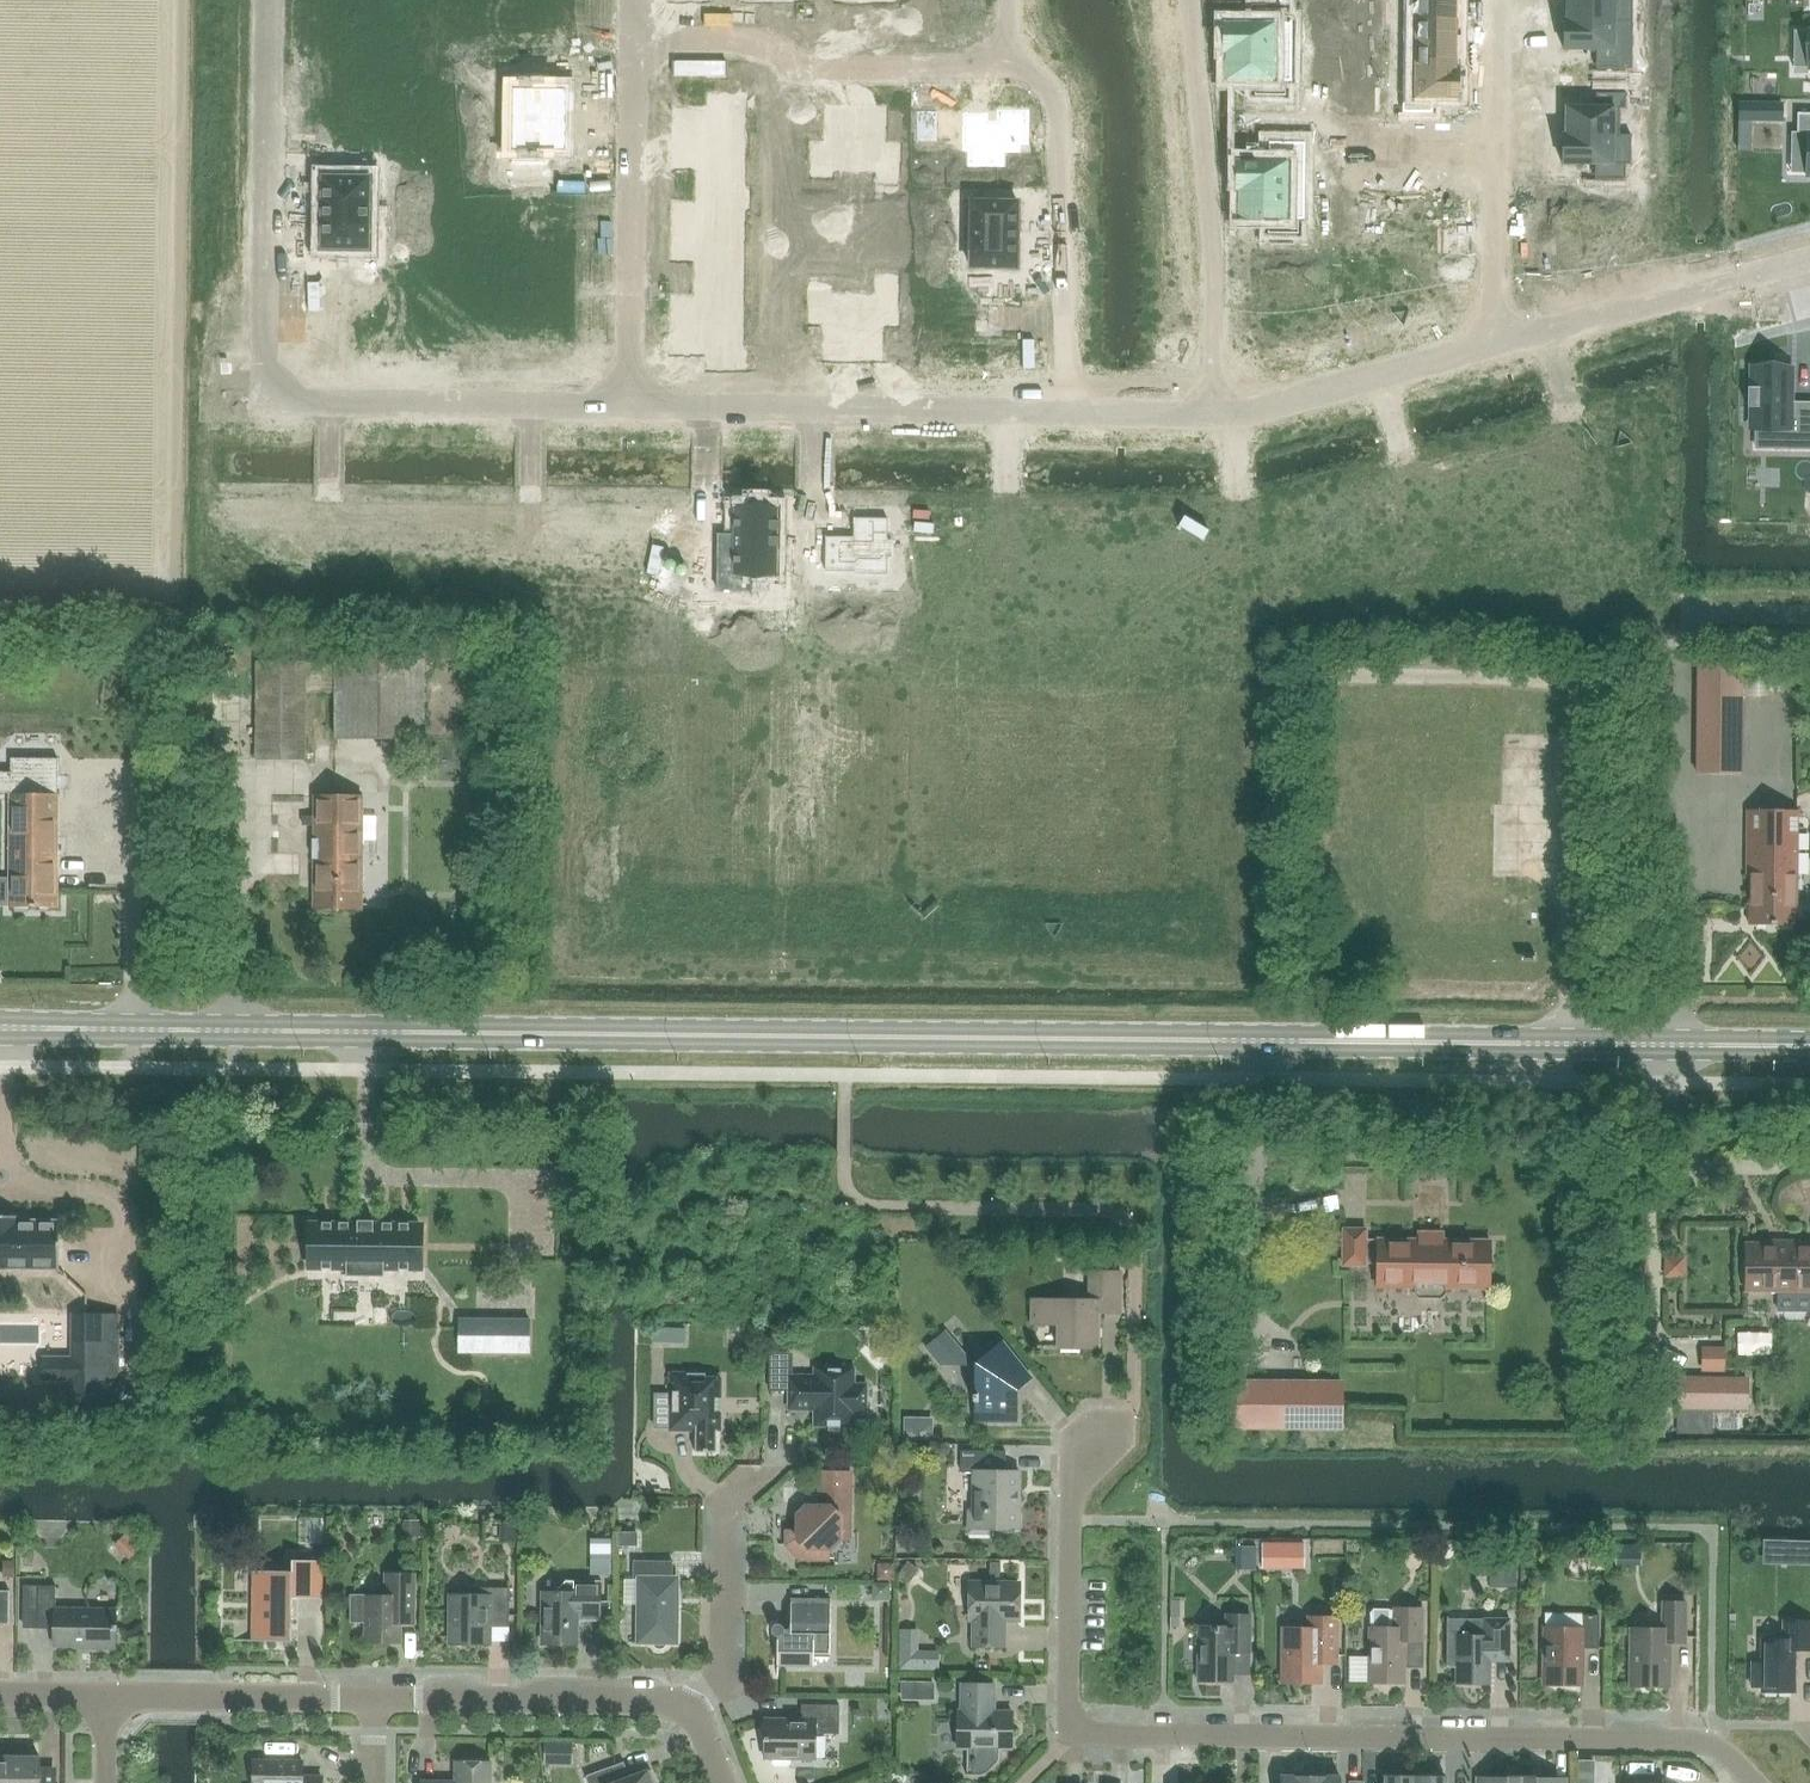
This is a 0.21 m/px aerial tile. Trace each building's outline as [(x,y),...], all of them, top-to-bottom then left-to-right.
[(1403,20),(1456,21),(1457,0),(1403,0),(1403,20)] [(1563,22),(1632,22),(1632,0),(1566,0),(1566,20),(1564,20),(1563,22)] [(1223,23),(1223,52),(1291,53),(1291,24),(1286,24),(1286,10),(1256,10),(1255,24),(1223,23)] [(1403,20),(1403,46),(1456,47),(1456,21),(1403,20)] [(1563,22),(1563,50),(1596,51),(1595,70),(1631,70),(1632,22),(1563,22)] [(1403,46),(1402,72),(1458,73),(1458,71),(1456,71),(1456,47),(1403,46)] [(1223,52),(1223,54),(1225,54),(1225,81),(1255,81),(1255,96),(1285,96),(1285,82),(1291,82),(1291,53),(1223,52)] [(1402,72),(1402,113),(1432,113),(1432,99),(1458,100),(1458,73),(1402,72)] [(512,75),(511,120),(566,120),(566,90),(549,89),(549,76),(512,75)] [(1562,135),(1562,136),(1631,137),(1631,136),(1619,135),(1619,110),(1625,110),(1625,94),(1624,94),(1624,80),(1595,80),(1595,93),(1595,108),(1565,107),(1565,135),(1562,135)] [(675,112),(675,136),(676,136),(676,139),(727,140),(727,115),(741,115),(742,98),(711,98),(711,113),(675,112)] [(1728,100),(1727,119),(1770,120),(1771,101),(1728,100)] [(813,146),(813,176),(829,176),(829,162),(855,162),(855,111),(852,111),(852,110),(828,110),(828,146),(813,146)] [(855,111),(855,162),(880,162),(880,177),(896,177),(897,147),(882,147),(882,111),(855,111)] [(960,111),(959,149),(965,149),(965,165),(1002,165),(1002,151),(1026,151),(1027,112),(960,111)] [(1796,136),(1807,136),(1806,177),(1809,177),(1809,114),(1797,114),(1796,136)] [(511,120),(511,165),(548,165),(548,151),(565,151),(566,120),(511,120)] [(1562,136),(1562,165),(1594,165),(1594,179),(1624,180),(1625,166),(1630,166),(1631,137),(1562,136)] [(676,139),(675,166),(711,167),(711,182),(741,182),(741,166),(726,165),(727,140),(676,139)] [(1236,162),(1236,190),(1304,191),(1305,143),(1268,143),(1268,162),(1236,162)] [(323,178),(322,249),(368,250),(369,179),(356,178),(356,167),(337,166),(337,178),(323,178)] [(1236,190),(1236,192),(1238,192),(1238,219),(1267,219),(1268,234),(1298,234),(1298,220),(1304,220),(1304,191),(1236,190)] [(674,206),(674,229),(675,229),(675,233),(726,233),(726,208),(740,208),(741,192),(710,191),(710,206),(674,206)] [(1560,228),(1560,245),(1560,246),(1560,258),(1623,258),(1623,256),(1641,256),(1642,200),(1585,200),(1584,216),(1561,216),(1561,228),(1560,228)] [(972,202),(971,269),(1017,269),(1018,203),(972,202)] [(1409,244),(1408,304),(1424,304),(1424,305),(1437,305),(1439,305),(1440,265),(1461,265),(1462,231),(1425,230),(1425,245),(1409,244)] [(675,233),(674,260),(710,260),(710,275),(740,275),(740,259),(725,259),(726,233),(675,233)] [(317,303),(316,326),(335,327),(335,332),(355,332),(355,327),(374,327),(374,289),(371,289),(371,274),(341,273),(341,289),(320,288),(319,303),(317,303)] [(673,299),(673,326),(725,326),(725,301),(739,301),(739,285),(709,284),(709,299),(673,299)] [(988,291),(988,337),(999,338),(999,365),(1027,366),(1028,338),(1033,338),(1033,309),(1028,309),(1028,291),(988,291)] [(811,292),(811,322),(826,323),(825,358),(849,359),(849,358),(852,358),(853,307),(828,307),(828,293),(811,292)] [(853,307),(852,358),(879,359),(880,323),(895,323),(895,293),(879,293),(879,307),(853,307)] [(673,326),(673,327),(674,327),(673,353),(709,353),(708,368),(739,368),(739,352),(724,352),(725,328),(725,326),(673,326)] [(1809,441),(1809,403),(1790,403),(1790,368),(1773,368),(1773,367),(1769,367),(1769,368),(1752,367),(1751,389),(1747,389),(1747,408),(1751,408),(1751,429),(1788,430),(1788,441),(1809,441)] [(641,506),(641,563),(679,564),(680,507),(641,506)] [(717,535),(717,590),(749,591),(749,575),(775,575),(776,547),(778,547),(778,546),(775,546),(775,539),(778,539),(778,538),(776,538),(776,531),(778,531),(778,529),(775,529),(776,523),(778,523),(778,522),(776,522),(776,510),(764,510),(764,509),(733,509),(733,515),(734,515),(734,536),(731,536),(731,542),(719,542),(719,535),(717,535)] [(824,537),(824,573),(852,573),(852,575),(888,576),(888,559),(893,559),(893,540),(888,540),(889,519),(852,518),(852,537),(824,537)] [(1696,654),(1695,772),(1741,773),(1742,655),(1696,654)] [(334,740),(425,740),(424,657),(334,656),(334,662),(334,693),(334,740)] [(306,761),(306,694),(334,693),(334,662),(255,662),(255,760),(306,761)] [(57,907),(58,758),(10,758),(9,906),(57,907)] [(360,909),(360,797),(313,797),(312,909),(360,909)] [(1795,924),(1796,812),(1745,811),(1745,861),(1747,861),(1747,874),(1748,874),(1747,924),(1795,924)] [(59,1221),(18,1221),(18,1216),(0,1216),(0,1268),(59,1269),(59,1221)] [(357,1226),(310,1225),(310,1267),(346,1268),(345,1275),(384,1275),(384,1268),(420,1268),(420,1226),(373,1226),(373,1224),(357,1224),(357,1226)] [(1440,1298),(1444,1294),(1444,1288),(1489,1289),(1489,1241),(1441,1241),(1441,1236),(1418,1236),(1418,1240),(1365,1240),(1365,1230),(1343,1230),(1342,1266),(1364,1266),(1364,1264),(1376,1264),(1376,1288),(1415,1288),(1415,1294),(1418,1298),(1440,1298)] [(1745,1244),(1745,1292),(1809,1292),(1809,1244),(1745,1244)] [(1057,1348),(1098,1349),(1098,1313),(1120,1313),(1120,1273),(1089,1272),(1089,1301),(1032,1300),(1031,1324),(1058,1325),(1057,1348)] [(116,1315),(85,1315),(70,1315),(70,1401),(116,1401),(116,1315)] [(529,1320),(458,1319),(458,1354),(529,1355),(529,1320)] [(1015,1390),(1030,1378),(1002,1343),(976,1364),(975,1421),(1015,1422),(1015,1390)] [(851,1412),(865,1412),(865,1387),(852,1387),(852,1370),(816,1370),(816,1378),(790,1378),(791,1355),(771,1355),(770,1390),(789,1391),(789,1408),(816,1409),(816,1425),(851,1426),(851,1412)] [(716,1431),(720,1431),(720,1378),(705,1378),(705,1374),(670,1374),(669,1431),(695,1431),(695,1453),(716,1453),(716,1431)] [(1674,1411),(1749,1411),(1749,1377),(1675,1377),(1674,1411)] [(1341,1382),(1321,1382),(1219,1381),(1218,1429),(1340,1430),(1341,1382)] [(652,1398),(651,1429),(667,1429),(668,1399),(652,1398)] [(990,1529),(1019,1529),(1019,1505),(1025,1499),(1019,1493),(1019,1472),(1005,1472),(1005,1452),(961,1451),(960,1473),(973,1473),(973,1511),(968,1511),(968,1533),(990,1534),(990,1529)] [(830,1550),(839,1540),(853,1540),(853,1471),(817,1471),(817,1506),(807,1506),(797,1516),(796,1532),(787,1532),(787,1545),(800,1559),(814,1559),(814,1549),(830,1550)] [(122,1574),(135,1559),(118,1544),(105,1558),(122,1574)] [(1207,1570),(1241,1568),(1240,1553),(1206,1554),(1207,1570)] [(1516,1588),(1517,1558),(1490,1557),(1489,1588),(1516,1588)] [(321,1599),(321,1561),(292,1561),(292,1572),(261,1571),(261,1592),(254,1592),(254,1621),(261,1621),(260,1642),(291,1642),(291,1599),(321,1599)] [(676,1643),(677,1579),(672,1579),(672,1562),(633,1561),(632,1580),(638,1580),(638,1643),(652,1643),(653,1646),(656,1649),(659,1650),(663,1649),(666,1647),(667,1643),(676,1643)] [(413,1624),(414,1574),(386,1574),(386,1596),(367,1596),(367,1643),(398,1643),(398,1624),(413,1624)] [(601,1622),(601,1581),(565,1580),(553,1593),(543,1593),(542,1644),(576,1645),(576,1621),(601,1622)] [(1019,1620),(1019,1584),(970,1584),(969,1620),(974,1620),(974,1646),(1002,1646),(1003,1630),(1000,1629),(1000,1620),(1019,1620)] [(90,1648),(115,1649),(116,1610),(55,1609),(56,1586),(37,1586),(37,1629),(54,1629),(53,1646),(77,1646),(77,1645),(90,1645),(90,1648)] [(509,1621),(509,1588),(471,1588),(467,1592),(467,1596),(450,1596),(450,1644),(489,1644),(489,1625),(493,1621),(509,1621)] [(9,1591),(0,1591),(0,1625),(9,1625),(9,1591)] [(814,1655),(830,1655),(830,1599),(790,1599),(790,1630),(784,1630),(784,1629),(783,1628),(783,1627),(782,1626),(781,1625),(780,1624),(778,1624),(777,1624),(776,1624),(775,1625),(774,1626),(773,1626),(772,1627),(772,1629),(771,1630),(771,1631),(772,1632),(772,1633),(773,1634),(774,1635),(775,1636),(777,1637),(777,1666),(814,1666),(814,1655)] [(1685,1644),(1685,1602),(1662,1602),(1662,1630),(1630,1629),(1630,1686),(1669,1686),(1669,1643),(1685,1644)] [(1422,1642),(1422,1609),(1393,1608),(1393,1610),(1370,1610),(1369,1628),(1368,1683),(1404,1684),(1404,1655),(1406,1655),(1406,1642),(1422,1642)] [(1250,1653),(1250,1615),(1226,1615),(1225,1627),(1198,1627),(1197,1682),(1233,1682),(1233,1653),(1250,1653)] [(1543,1685),(1582,1685),(1582,1649),(1598,1649),(1598,1616),(1582,1616),(1582,1629),(1544,1628),(1543,1685)] [(1446,1617),(1446,1666),(1447,1666),(1447,1664),(1456,1664),(1455,1684),(1489,1684),(1490,1650),(1509,1650),(1509,1620),(1448,1619),(1448,1617),(1446,1617)] [(1337,1663),(1338,1618),(1307,1618),(1306,1629),(1283,1629),(1282,1682),(1320,1683),(1321,1663),(1337,1663)] [(1751,1687),(1760,1687),(1760,1692),(1794,1692),(1795,1650),(1809,1650),(1809,1622),(1783,1621),(1782,1640),(1761,1640),(1760,1663),(1751,1663),(1751,1687)] [(961,1712),(957,1712),(957,1748),(974,1748),(974,1775),(980,1775),(982,1774),(984,1773),(986,1773),(987,1771),(997,1762),(997,1748),(1011,1749),(1012,1712),(989,1712),(989,1703),(993,1703),(993,1684),(961,1684),(961,1712)] [(839,1735),(839,1706),(801,1705),(801,1720),(764,1720),(764,1759),(771,1759),(771,1763),(774,1766),(787,1767),(790,1763),(790,1759),(815,1759),(815,1734),(839,1735)] [(11,1758),(0,1758),(0,1782),(11,1782),(11,1758)] [(40,1758),(11,1758),(11,1782),(55,1782),(55,1770),(40,1770),(40,1758)] [(254,1782),(322,1782),(322,1778),(302,1777),(302,1761),(254,1760),(254,1782)] [(491,1763),(455,1763),(455,1782),(421,1781),(421,1782),(490,1782),(491,1763)] [(651,1770),(620,1781),(614,1766),(585,1777),(588,1782),(655,1782),(651,1770)]
